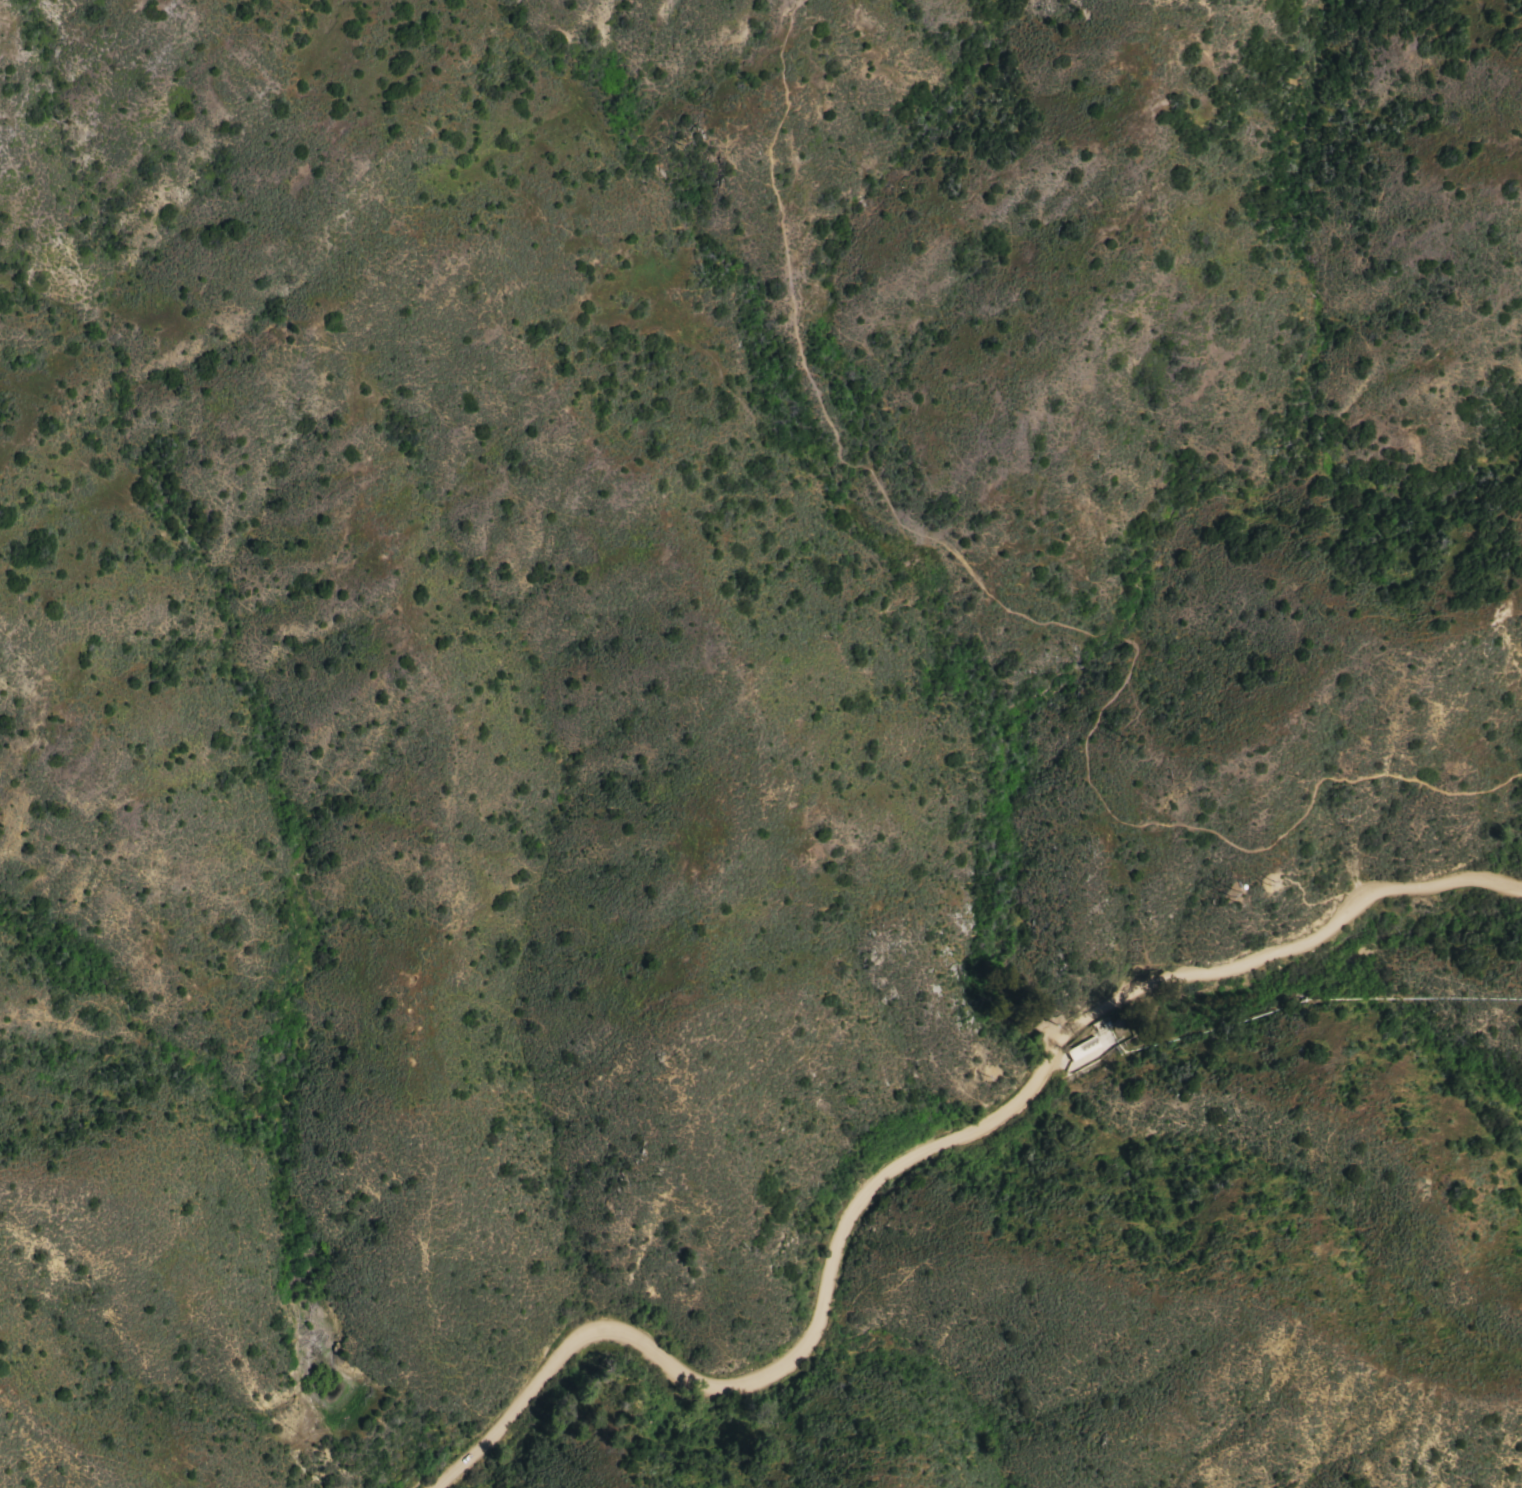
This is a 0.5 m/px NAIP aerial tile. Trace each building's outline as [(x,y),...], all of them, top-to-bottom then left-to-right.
[(1097,1031),(1093,1025),(1091,1023),(1105,1015),(1111,1023),(1097,1031)] [(1071,1061),(1065,1050),(1093,1034),(1099,1045),(1071,1061)]
